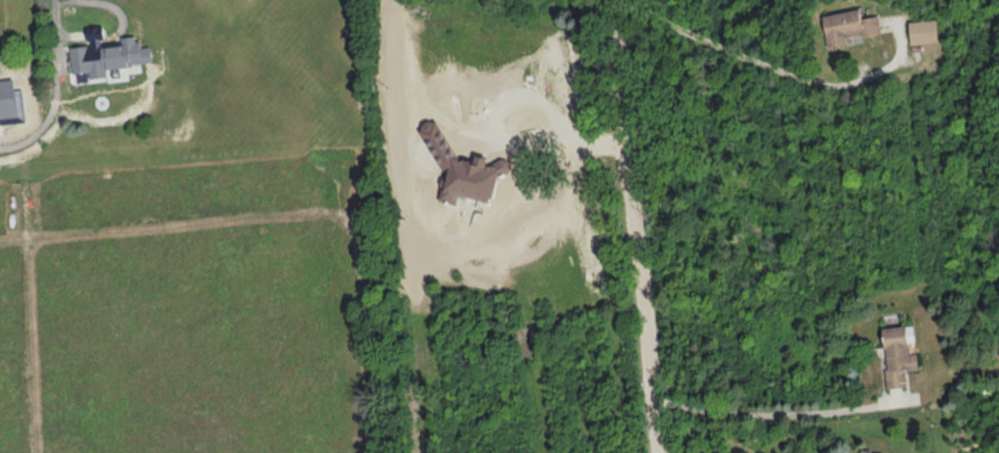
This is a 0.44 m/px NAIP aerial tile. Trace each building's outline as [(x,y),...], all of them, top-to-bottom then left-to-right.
[(824,16),(828,45),(883,36),(879,17),(863,19),(861,10),(824,16)] [(912,45),(940,43),(938,21),(910,23),(912,45)] [(153,65),(152,46),(141,47),(140,36),(122,38),(122,44),(91,47),(91,46),(72,48),(74,74),(91,73),(91,80),(108,78),(107,69),(153,65)] [(885,328),(888,389),(909,388),(908,371),(920,371),(919,355),(913,355),(912,327),(885,328)]
